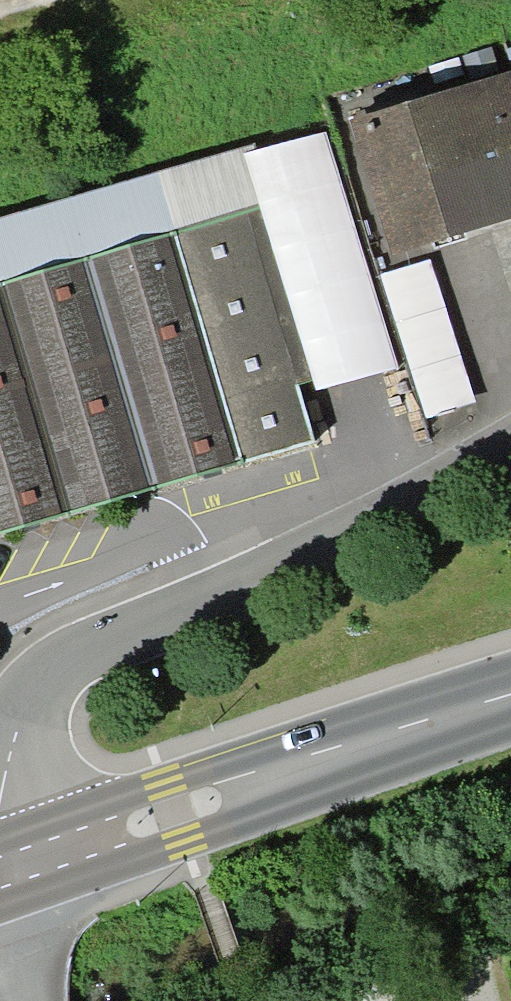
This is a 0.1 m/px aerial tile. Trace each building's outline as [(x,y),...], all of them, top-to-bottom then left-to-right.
[(351,123),(394,258),(510,221),(510,72),(351,123)] [(314,381),(316,390),(398,368),(327,129),(258,151),(246,155),(262,208),(314,381)] [(262,208),(246,155),(258,151),(256,145),(0,220),(0,284),(262,208)] [(314,440),(297,385),(314,381),(262,208),(0,284),(0,531),(314,440)] [(380,275),(426,418),(476,402),(429,260),(380,275)]
